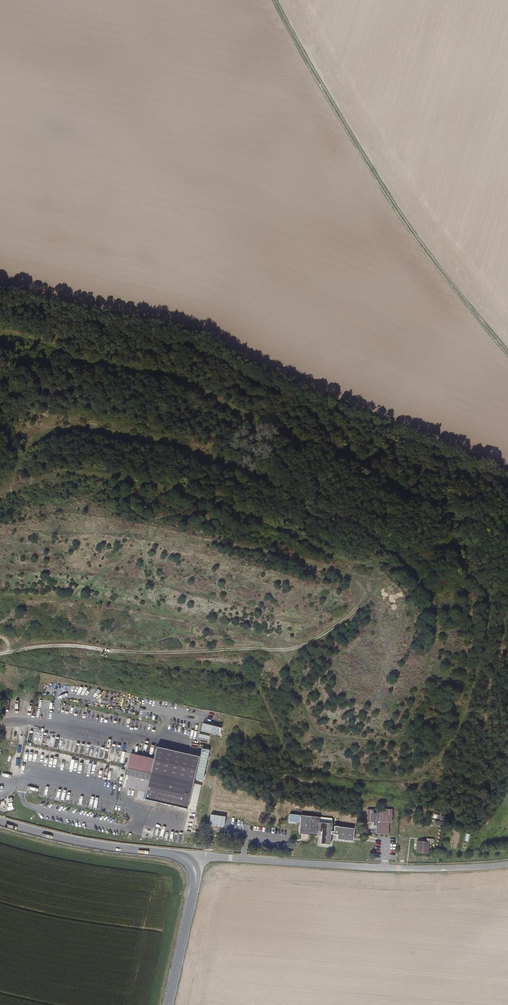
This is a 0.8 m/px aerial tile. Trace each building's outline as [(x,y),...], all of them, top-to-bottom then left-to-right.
[(212,723),(209,735),(232,741),(235,729),(212,723)] [(35,730),(33,736),(135,761),(136,755),(35,730)] [(135,761),(33,736),(26,763),(128,788),(135,761)] [(207,760),(202,781),(210,783),(212,772),(216,756),(218,750),(210,748),(207,760)] [(202,781),(207,760),(162,749),(159,761),(155,776),(142,772),(146,758),(136,755),(135,761),(128,788),(151,793),(149,801),(194,813),(200,787),(202,781)] [(159,761),(146,758),(142,772),(155,776),(159,761)] [(379,808),(378,823),(383,823),(383,826),(379,826),(379,832),(391,833),(392,827),(395,827),(395,824),(404,824),(404,818),(404,812),(398,812),(391,811),(391,808),(379,808)] [(247,824),(218,818),(216,828),(220,829),(219,837),(244,841),(247,824)] [(305,837),(323,839),(323,836),(309,835),(310,821),(322,823),(322,825),(324,825),(325,820),(306,818),(305,837)] [(328,835),(327,847),(337,848),(338,837),(338,834),(339,826),(324,825),(322,825),(322,823),(310,821),(309,835),(323,836),(325,834),(328,835)] [(361,830),(345,829),(344,837),(344,842),(360,843),(361,830)] [(424,842),(423,854),(436,855),(437,844),(442,844),(442,840),(434,839),(434,844),(424,842)]
